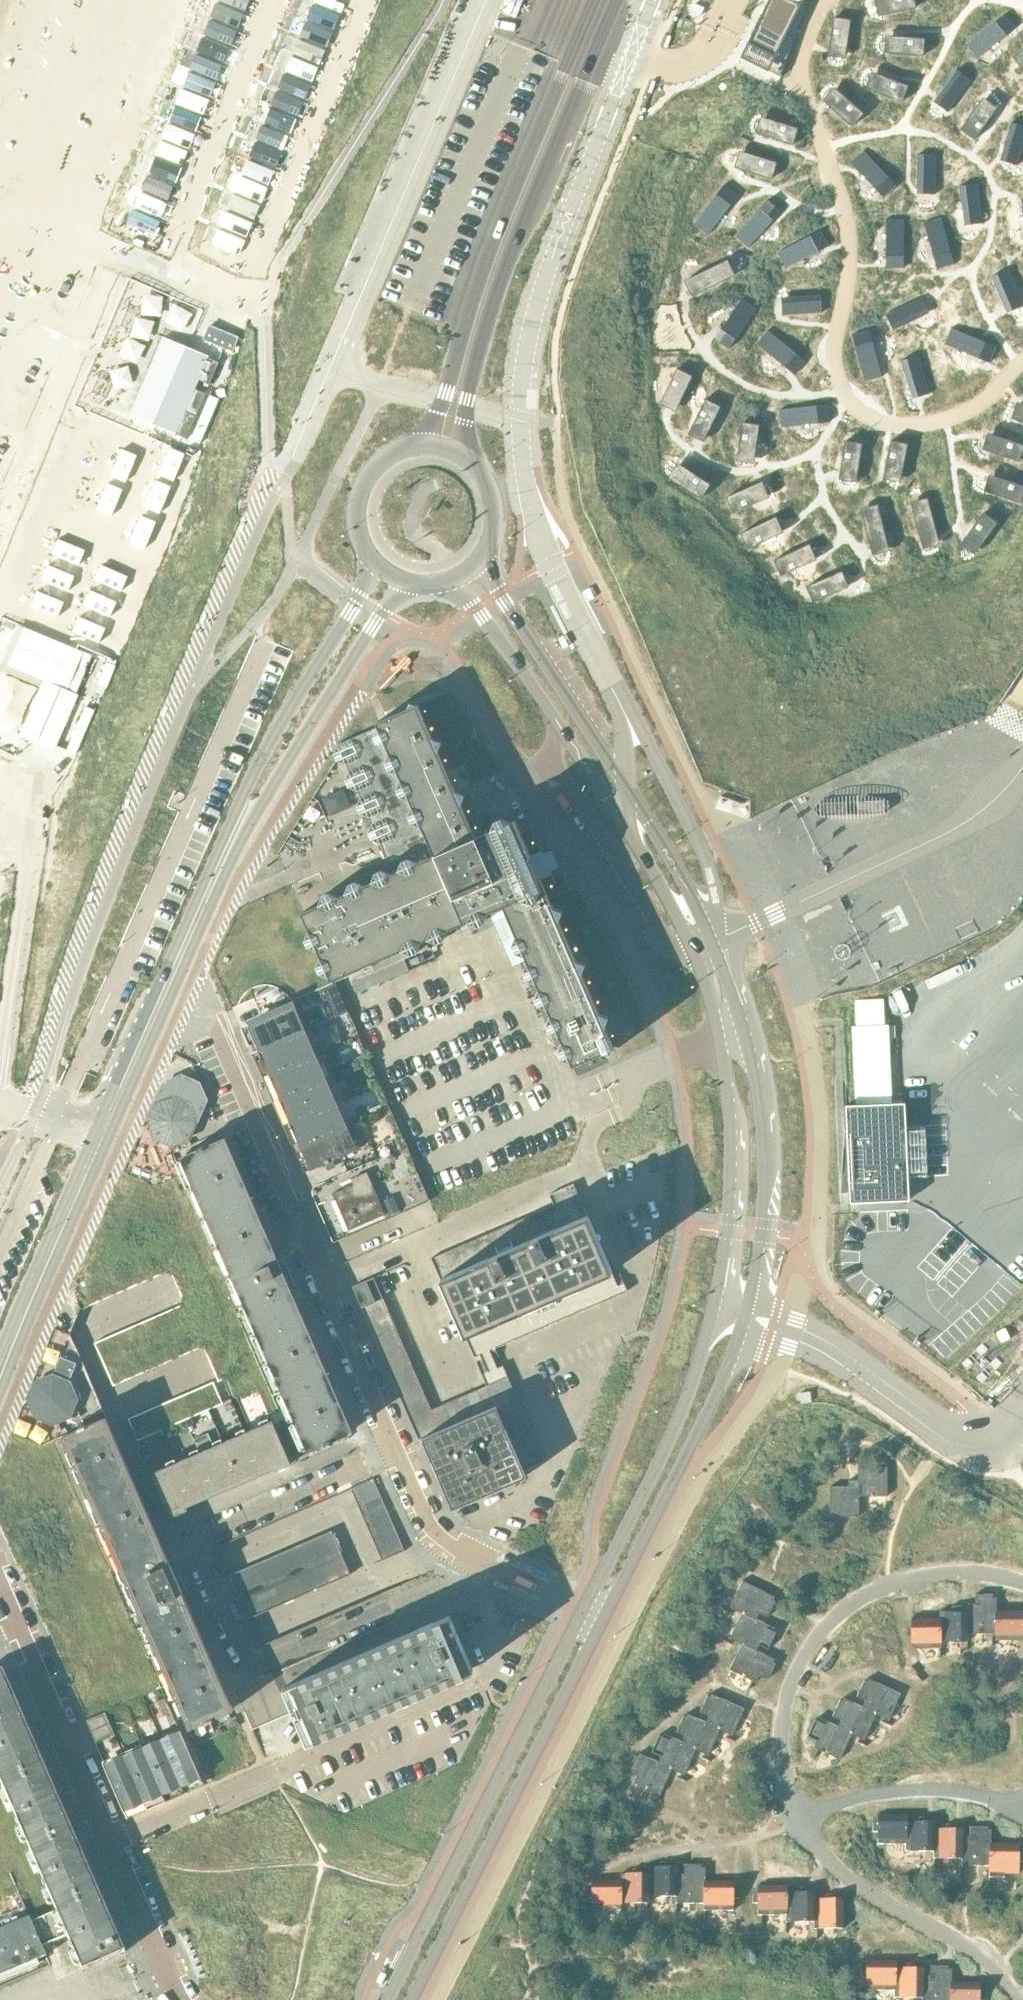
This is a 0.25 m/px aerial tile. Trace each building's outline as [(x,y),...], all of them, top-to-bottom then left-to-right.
[(186,83),(214,92),(244,0),(213,0),(186,83)] [(804,0),(770,0),(742,58),(769,71),(804,0)] [(885,14),(917,7),(915,0),(881,0),(885,14)] [(311,5),(308,18),(335,25),(338,12),(311,5)] [(967,44),(978,58),(1016,27),(1005,14),(967,44)] [(852,19),(834,17),(829,49),(847,52),(852,19)] [(306,21),(300,33),(316,40),(322,28),(306,21)] [(925,38),(893,36),(891,53),(924,56),(925,38)] [(1013,57),(1022,70),(1022,49),(1013,57)] [(948,112),(971,80),(957,69),(934,101),(948,112)] [(909,85),(878,73),(872,90),(903,102),(909,85)] [(865,113),(840,91),(828,104),(853,126),(865,113)] [(165,134),(191,142),(202,107),(176,99),(165,134)] [(975,140),(994,113),(980,102),(960,129),(975,140)] [(266,106),(231,209),(226,207),(214,242),(240,251),(257,202),(263,204),(293,115),(266,106)] [(799,128),(767,118),(762,135),(793,145),(799,128)] [(1017,165),(1022,146),(1022,125),(1012,122),(1000,160),(1017,165)] [(145,186),(171,193),(184,142),(160,136),(156,152),(153,152),(145,186)] [(864,150),(851,162),(884,197),(897,185),(864,150)] [(773,179),(778,162),(746,152),(741,169),(773,179)] [(918,193),(936,194),(936,154),(918,154),(918,193)] [(983,223),(978,183),(960,186),(965,225),(983,223)] [(709,234),(738,195),(724,184),(695,223),(709,234)] [(140,189),(136,203),(160,210),(164,195),(140,189)] [(749,247),(782,211),(768,199),(736,235),(749,247)] [(156,218),(135,207),(130,218),(151,229),(156,218)] [(954,264),(942,217),(924,222),(937,269),(954,264)] [(886,267),(904,268),(904,219),(887,219),(886,267)] [(786,268),(829,246),(821,230),(778,252),(786,268)] [(736,275),(728,259),(705,270),(690,277),(698,293),(736,275)] [(1022,306),(1022,303),(1009,269),(992,276),(1007,312),(1022,306)] [(783,315),(823,312),(821,294),(781,297),(783,315)] [(922,297),(886,314),(894,330),(930,313),(922,297)] [(742,298),(715,338),(729,348),(757,308),(742,298)] [(210,321),(203,337),(234,350),(241,333),(210,321)] [(945,344),(990,363),(997,346),(952,327),(945,344)] [(757,343),(794,374),(806,360),(768,329),(757,343)] [(870,329),(852,334),(865,381),(883,376),(870,329)] [(151,350),(118,428),(170,450),(203,372),(151,350)] [(919,355),(902,360),(913,398),(930,393),(919,355)] [(693,375),(677,368),(663,397),(679,405),(693,375)] [(706,398),(691,428),(707,436),(722,406),(706,398)] [(782,427),(830,421),(828,404),(780,409),(782,427)] [(82,441),(90,420),(76,414),(68,435),(82,441)] [(760,424),(742,421),(738,454),(756,457),(760,424)] [(994,434),(989,451),(1020,461),(1022,453),(1022,444),(994,434)] [(845,440),(840,472),(858,475),(863,443),(845,440)] [(909,443),(891,440),(885,472),(902,476),(909,443)] [(54,505),(105,511),(109,472),(58,466),(54,505)] [(711,484),(684,466),(674,481),(702,499),(711,484)] [(996,476),(990,493),(1022,503),(1022,499),(1022,484),(996,476)] [(764,499),(756,483),(726,497),(733,513),(764,499)] [(928,497),(911,501),(921,542),(939,537),(928,497)] [(861,508),(871,548),(889,544),(879,503),(861,508)] [(984,512),(964,538),(978,549),(998,522),(984,512)] [(778,535),(770,519),(741,533),(748,549),(778,535)] [(811,562),(804,546),(774,560),(781,576),(811,562)] [(104,703),(142,605),(119,595),(97,651),(62,638),(82,586),(47,572),(10,666),(104,703)] [(843,589),(836,573),(806,586),(813,602),(843,589)] [(423,701),(418,704),(377,722),(379,726),(338,744),(334,753),(337,760),(347,764),(349,770),(346,780),(349,787),(359,790),(361,796),(357,806),(360,813),(370,817),(372,823),(369,832),(372,840),(381,843),(394,872),(392,873),(382,869),(376,872),(372,882),(365,885),(356,881),(349,884),(345,893),(340,896),(330,892),(323,895),(319,905),(302,912),(309,929),(305,939),(308,947),(318,951),(321,956),(316,966),(320,973),(330,977),(331,981),(349,973),(357,992),(409,970),(405,958),(429,948),(426,939),(428,939),(438,943),(445,940),(449,929),(467,921),(477,926),(484,922),(488,912),(490,912),(513,964),(527,958),(528,962),(524,971),(527,977),(537,981),(539,987),(535,997),(538,1004),(548,1008),(551,1014),(547,1023),(550,1030),(560,1034),(562,1040),(558,1050),(560,1054),(567,1051),(573,1065),(615,1046),(606,1025),(610,1016),(600,1012),(583,973),(586,963),(577,960),(560,920),(563,910),(554,907),(541,878),(539,879),(529,856),(531,855),(516,819),(511,821),(502,817),(495,820),(492,829),(481,834),(466,803),(469,792),(460,789),(443,750),(446,740),(437,736),(423,701)] [(49,773),(72,779),(88,720),(70,715),(70,713),(52,708),(44,739),(67,745),(63,762),(52,759),(49,773)] [(899,774),(943,817),(975,785),(931,742),(899,774)] [(339,788),(326,794),(335,812),(347,806),(339,788)] [(817,811),(841,812),(842,800),(818,799),(816,811),(817,811)] [(868,814),(877,814),(878,802),(854,801),(852,813),(868,814)] [(343,841),(361,833),(352,816),(335,824),(343,841)] [(1007,909),(974,833),(926,854),(958,930),(1007,909)] [(995,949),(1012,964),(1022,952),(1022,937),(1013,928),(995,949)] [(973,968),(994,961),(990,952),(970,960),(973,968)] [(349,1011),(336,982),(334,983),(319,989),(324,1001),(329,999),(336,1016),(349,1011)] [(996,986),(959,1023),(966,1029),(1003,992),(996,986)] [(1022,1015),(1022,998),(1015,1007),(1022,1015)] [(882,1000),(856,1001),(857,1026),(883,1025),(882,1000)] [(974,1035),(1022,1082),(1022,1080),(1022,1022),(1004,1004),(974,1035)] [(260,1051),(306,1031),(295,1005),(264,1019),(263,1017),(260,1018),(261,1020),(248,1025),(249,1026),(260,1051)] [(857,1026),(854,1026),(857,1104),(866,1103),(891,1102),(887,1025),(883,1025),(857,1026)] [(260,1051),(270,1075),(317,1054),(306,1031),(260,1051)] [(941,1075),(994,1115),(1020,1081),(968,1041),(941,1075)] [(367,1053),(356,1057),(359,1062),(369,1058),(367,1053)] [(270,1075),(280,1099),(327,1078),(317,1054),(270,1075)] [(189,1105),(199,1085),(183,1078),(174,1098),(158,1104),(151,1120),(157,1135),(173,1142),(189,1136),(195,1121),(189,1105)] [(327,1078),(280,1099),(291,1123),(338,1102),(327,1078)] [(348,1126),(338,1102),(291,1123),(301,1147),(348,1126)] [(910,1199),(908,1150),(906,1102),(891,1102),(866,1103),(857,1104),(856,1104),(847,1104),(852,1202),(910,1199)] [(358,1149),(348,1126),(301,1147),(311,1170),(358,1149)] [(289,1270),(285,1272),(255,1205),(225,1138),(205,1147),(204,1145),(197,1148),(198,1150),(182,1157),(244,1299),(309,1449),(325,1442),(325,1444),(333,1441),(332,1439),(347,1432),(347,1433),(353,1430),(290,1283),(294,1281),(289,1270)] [(356,1176),(358,1182),(333,1193),(349,1229),(386,1214),(368,1171),(356,1176)] [(367,1279),(353,1285),(369,1323),(387,1364),(419,1439),(423,1437),(453,1507),(527,1475),(524,1469),(545,1459),(497,1347),(629,1290),(619,1269),(613,1271),(575,1183),(550,1193),(554,1204),(432,1257),(487,1384),(432,1407),(384,1298),(376,1301),(367,1279)] [(401,1210),(394,1195),(382,1200),(389,1215),(401,1210)] [(182,1240),(162,1249),(171,1269),(191,1260),(182,1240)] [(959,1321),(989,1289),(941,1243),(911,1274),(959,1321)] [(171,1269),(162,1249),(151,1254),(160,1274),(171,1269)] [(151,1254),(140,1259),(149,1279),(160,1274),(151,1254)] [(138,1283),(149,1279),(140,1259),(129,1263),(138,1283)] [(177,1281),(197,1273),(191,1260),(171,1269),(177,1281)] [(127,1288),(138,1283),(129,1263),(118,1268),(127,1288)] [(118,1268),(106,1273),(115,1293),(127,1288),(118,1268)] [(115,1293),(106,1273),(95,1278),(104,1298),(115,1293)] [(177,1281),(182,1294),(202,1286),(197,1273),(177,1281)] [(104,1298),(95,1278),(85,1283),(93,1303),(104,1298)] [(182,1294),(186,1302),(188,1307),(207,1298),(202,1286),(182,1294)] [(188,1307),(195,1324),(204,1345),(205,1347),(225,1338),(207,1298),(188,1307)] [(183,1329),(195,1324),(188,1307),(186,1302),(174,1307),(183,1329)] [(163,1312),(172,1334),(183,1329),(174,1307),(163,1312)] [(161,1339),(172,1334),(163,1312),(152,1317),(161,1339)] [(161,1339),(152,1317),(141,1321),(150,1343),(161,1339)] [(138,1348),(150,1343),(141,1321),(129,1326),(138,1348)] [(192,1350),(204,1345),(195,1324),(183,1329),(192,1350)] [(127,1353),(138,1348),(129,1326),(118,1331),(127,1353)] [(181,1355),(192,1350),(183,1329),(172,1334),(181,1355)] [(116,1358),(127,1353),(118,1331),(107,1336),(116,1358)] [(170,1360),(181,1355),(172,1334),(161,1339),(170,1360)] [(116,1358),(107,1336),(96,1341),(105,1363),(116,1358)] [(210,1359),(230,1350),(225,1338),(205,1347),(210,1359)] [(159,1364),(170,1360),(161,1339),(150,1343),(159,1364)] [(150,1343),(138,1348),(147,1369),(159,1364),(150,1343)] [(137,1374),(147,1369),(138,1348),(127,1353),(137,1374)] [(214,1370),(235,1361),(230,1350),(210,1359),(214,1370)] [(125,1379),(137,1374),(127,1353),(116,1358),(125,1379)] [(69,1414),(76,1398),(69,1383),(77,1362),(61,1356),(53,1377),(37,1383),(31,1399),(37,1414),(54,1421),(69,1414)] [(114,1384),(125,1379),(116,1358),(105,1363),(114,1384)] [(240,1373),(239,1371),(235,1361),(214,1370),(219,1380),(219,1381),(240,1373)] [(223,1402),(214,1381),(214,1380),(195,1388),(204,1410),(223,1402)] [(193,1415),(204,1410),(195,1388),(184,1393),(193,1415)] [(182,1419),(193,1415),(184,1393),(173,1398),(182,1419)] [(182,1419),(173,1398),(162,1403),(171,1424),(182,1419)] [(171,1424),(162,1403),(151,1408),(160,1429),(171,1424)] [(151,1408),(140,1412),(149,1434),(160,1429),(151,1408)] [(149,1434),(140,1412),(129,1417),(138,1438),(149,1434)] [(79,1428),(63,1435),(190,1728),(206,1721),(206,1722),(214,1718),(214,1717),(233,1709),(107,1416),(86,1425),(86,1424),(79,1427),(79,1428)] [(291,1462),(273,1420),(153,1472),(171,1516),(188,1509),(184,1501),(273,1463),(276,1469),(291,1462)] [(291,1420),(276,1426),(291,1460),(305,1454),(291,1420)] [(351,1487),(374,1477),(362,1450),(330,1464),(340,1487),(349,1483),(351,1487)] [(328,1492),(340,1487),(330,1464),(318,1469),(328,1492)] [(850,1485),(831,1485),(831,1515),(859,1515),(859,1495),(887,1495),(887,1466),(858,1466),(858,1480),(858,1485),(850,1485)] [(317,1496),(328,1492),(318,1469),(307,1474),(317,1496)] [(306,1501),(317,1496),(307,1474),(296,1479),(306,1501)] [(358,1504),(381,1494),(374,1477),(351,1487),(358,1504)] [(295,1506),(306,1501),(296,1479),(285,1483),(295,1506)] [(283,1511),(295,1506),(285,1483),(273,1488),(283,1511)] [(273,1488),(262,1493),(272,1516),(283,1511),(273,1488)] [(272,1516),(262,1493),(251,1498),(261,1521),(272,1516)] [(363,1515),(386,1505),(381,1494),(358,1504),(363,1515)] [(250,1525),(261,1521),(251,1498),(240,1503),(250,1525)] [(229,1508),(239,1530),(250,1525),(240,1503),(229,1508)] [(391,1516),(386,1505),(363,1515),(368,1526),(391,1516)] [(228,1535),(239,1530),(229,1508),(218,1512),(228,1535)] [(217,1540),(228,1535),(218,1512),(207,1517),(217,1540)] [(395,1528),(391,1516),(368,1526),(373,1537),(395,1528)] [(187,1537),(206,1545),(217,1540),(207,1517),(204,1519),(201,1521),(197,1523),(195,1525),(192,1528),(190,1532),(188,1535),(187,1537)] [(400,1539),(395,1528),(373,1537),(378,1548),(400,1539)] [(330,1556),(341,1551),(332,1529),(320,1534),(330,1556)] [(330,1556),(320,1534),(309,1539),(319,1561),(330,1556)] [(186,1562),(188,1566),(211,1556),(206,1545),(187,1537),(186,1540),(185,1544),(185,1548),(185,1552),(185,1555),(185,1557),(186,1559),(186,1562)] [(307,1566),(319,1561),(309,1539),(298,1544),(307,1566)] [(406,1550),(400,1539),(378,1548),(383,1560),(406,1550)] [(307,1566),(298,1544),(287,1549),(296,1571),(307,1566)] [(276,1554),(286,1576),(296,1571),(287,1549),(276,1554)] [(351,1573),(341,1551),(330,1556),(340,1578),(351,1573)] [(265,1558),(274,1581),(286,1576),(276,1554),(265,1558)] [(193,1577),(216,1567),(211,1556),(188,1566),(193,1577)] [(319,1561),(328,1583),(340,1578),(330,1556),(319,1561)] [(263,1585),(274,1581),(265,1558),(254,1563),(263,1585)] [(317,1588),(328,1583),(319,1561),(307,1566),(317,1588)] [(263,1585),(254,1563),(243,1568),(252,1590),(263,1585)] [(317,1588),(307,1566),(296,1571),(306,1593),(317,1588)] [(221,1578),(216,1567),(193,1577),(207,1610),(221,1578)] [(252,1590),(243,1568),(232,1573),(242,1595),(252,1590)] [(296,1571),(286,1576),(295,1598),(306,1593),(296,1571)] [(232,1573),(221,1578),(207,1610),(242,1595),(232,1573)] [(286,1576),(274,1581),(284,1603),(295,1598),(286,1576)] [(730,1606),(742,1612),(742,1611),(756,1618),(757,1618),(765,1622),(756,1617),(760,1611),(768,1615),(776,1600),(767,1596),(765,1591),(743,1580),(730,1606)] [(274,1581),(263,1585),(273,1607),(284,1603),(274,1581)] [(273,1607),(263,1585),(252,1590),(262,1612),(273,1607)] [(262,1612),(252,1590),(242,1595),(251,1617),(262,1612)] [(969,1632),(970,1639),(970,1632),(996,1632),(996,1639),(996,1632),(997,1632),(997,1610),(997,1609),(997,1607),(993,1603),(993,1593),(975,1593),(976,1603),(968,1603),(968,1610),(969,1610),(969,1632)] [(242,1595),(207,1610),(240,1622),(251,1617),(242,1595)] [(376,1602),(386,1625),(397,1620),(388,1597),(376,1602)] [(375,1630),(386,1625),(376,1602),(365,1607),(375,1630)] [(952,1610),(940,1610),(940,1617),(941,1617),(941,1640),(942,1640),(970,1639),(969,1632),(969,1610),(968,1610),(961,1610),(961,1606),(952,1606),(952,1610)] [(375,1630),(365,1607),(354,1612),(364,1635),(375,1630)] [(996,1639),(1022,1638),(1022,1608),(997,1609),(997,1610),(997,1632),(996,1632),(996,1639)] [(240,1622),(207,1610),(222,1643),(245,1633),(240,1622)] [(941,1640),(942,1640),(941,1640),(941,1617),(940,1617),(940,1610),(940,1616),(912,1617),(912,1626),(907,1626),(907,1635),(912,1635),(912,1647),(941,1646),(941,1640)] [(757,1649),(766,1653),(765,1653),(757,1649),(759,1643),(768,1647),(776,1631),(767,1627),(765,1622),(757,1618),(756,1618),(742,1611),(742,1612),(730,1637),(742,1643),(743,1643),(756,1650),(757,1649)] [(353,1639),(364,1635),(354,1612),(343,1617),(353,1639)] [(285,1686),(308,1739),(473,1667),(450,1614),(285,1686)] [(342,1644),(353,1639),(343,1617),(332,1622),(342,1644)] [(331,1649),(342,1644),(332,1622),(321,1626),(331,1649)] [(331,1649),(321,1626),(310,1631),(320,1654),(331,1649)] [(309,1659),(320,1654),(310,1631),(299,1636),(309,1659)] [(248,1641),(245,1633),(222,1643),(226,1651),(227,1654),(250,1644),(248,1641)] [(309,1659),(299,1636),(288,1641),(298,1664),(309,1659)] [(298,1664),(288,1641),(276,1645),(287,1668),(298,1664)] [(767,1658),(766,1653),(757,1649),(756,1650),(743,1643),(742,1643),(730,1668),(756,1681),(760,1674),(768,1678),(776,1662),(767,1658)] [(250,1644),(227,1654),(227,1656),(228,1657),(229,1659),(231,1662),(235,1666),(237,1668),(240,1670),(242,1672),(246,1674),(250,1675),(255,1655),(250,1644)] [(287,1668),(276,1645),(265,1650),(276,1673),(287,1668)] [(265,1650),(255,1655),(250,1675),(253,1676),(256,1676),(258,1676),(262,1676),(266,1676),(270,1675),(272,1674),(276,1673),(265,1650)] [(17,1700),(3,1668),(0,1670),(0,1708),(17,1700)] [(866,1700),(863,1706),(877,1713),(889,1718),(901,1692),(878,1682),(873,1684),(864,1680),(857,1696),(866,1700)] [(709,1715),(706,1721),(707,1721),(707,1722),(721,1728),(732,1734),(744,1708),(722,1697),(717,1699),(708,1695),(701,1711),(709,1715)] [(159,1699),(149,1703),(156,1719),(166,1715),(159,1699)] [(853,1732),(852,1733),(865,1738),(877,1713),(863,1706),(854,1701),(849,1703),(840,1699),(833,1715),(841,1719),(839,1725),(839,1726),(853,1732)] [(0,1708),(0,1745),(31,1732),(17,1700),(0,1708)] [(104,1711),(86,1719),(95,1741),(114,1733),(104,1711)] [(685,1735),(682,1740),(683,1741),(682,1741),(697,1748),(709,1753),(720,1728),(721,1728),(707,1722),(707,1721),(706,1721),(698,1717),(693,1719),(684,1715),(677,1731),(685,1735)] [(839,1725),(838,1726),(830,1722),(825,1723),(816,1719),(808,1735),(817,1739),(814,1746),(841,1758),(852,1733),(853,1732),(839,1726),(839,1725)] [(162,1739),(181,1782),(200,1774),(181,1731),(162,1739)] [(31,1732),(0,1745),(0,1779),(1,1781),(44,1763),(31,1732)] [(658,1760),(650,1757),(659,1761),(673,1768),(672,1768),(685,1774),(697,1748),(682,1741),(683,1741),(682,1740),(682,1741),(674,1737),(669,1739),(660,1735),(653,1750),(661,1754),(658,1760)] [(162,1790),(181,1782),(162,1739),(143,1747),(162,1790)] [(162,1790),(143,1747),(125,1756),(143,1799),(162,1790)] [(659,1761),(650,1757),(645,1758),(636,1754),(629,1770),(638,1774),(634,1781),(661,1793),(672,1768),(673,1768),(659,1761)] [(124,1807),(143,1799),(125,1756),(105,1764),(124,1807)] [(15,1813),(58,1794),(44,1763),(1,1781),(15,1813)] [(58,1794),(15,1813),(28,1844),(72,1825),(58,1794)] [(934,1858),(934,1851),(935,1851),(935,1829),(936,1829),(936,1822),(928,1822),(928,1817),(919,1817),(918,1822),(907,1822),(907,1815),(879,1814),(879,1822),(873,1822),(873,1831),(879,1832),(878,1843),(906,1844),(906,1850),(934,1851),(934,1858)] [(962,1858),(962,1865),(962,1859),(963,1859),(963,1836),(964,1836),(964,1829),(955,1829),(955,1824),(946,1824),(946,1829),(936,1829),(935,1829),(935,1851),(934,1851),(934,1858),(962,1858)] [(28,1844),(42,1875),(85,1857),(72,1825),(28,1844)] [(989,1877),(990,1877),(990,1866),(991,1844),(991,1843),(991,1841),(987,1837),(987,1827),(970,1826),(970,1836),(964,1836),(963,1836),(963,1859),(962,1859),(962,1865),(990,1866),(989,1877)] [(991,1843),(991,1844),(990,1866),(990,1877),(1005,1877),(1005,1873),(1019,1874),(1019,1860),(1022,1860),(1022,1851),(1020,1851),(1020,1844),(991,1843)] [(99,1888),(85,1857),(42,1875),(55,1907),(99,1888)] [(649,1874),(649,1896),(650,1896),(650,1903),(650,1896),(676,1896),(676,1903),(677,1896),(677,1874),(678,1874),(678,1866),(670,1866),(670,1862),(661,1862),(661,1867),(649,1867),(649,1874)] [(676,1903),(705,1903),(705,1881),(706,1881),(706,1879),(706,1878),(702,1874),(702,1864),(684,1864),(684,1874),(678,1873),(678,1866),(678,1874),(677,1874),(677,1896),(676,1903)] [(622,1902),(650,1903),(650,1896),(649,1896),(649,1874),(642,1874),(642,1869),(633,1869),(633,1873),(621,1873),(621,1881),(621,1903),(622,1903),(622,1902)] [(621,1881),(621,1873),(620,1873),(620,1880),(593,1880),(593,1888),(588,1888),(588,1897),(593,1897),(592,1909),(622,1910),(622,1903),(621,1903),(621,1881)] [(705,1903),(704,1910),(734,1910),(734,1898),(738,1898),(739,1889),(734,1889),(734,1880),(706,1880),(706,1879),(706,1881),(705,1881),(705,1903)] [(758,1915),(786,1915),(787,1915),(787,1893),(787,1892),(787,1885),(758,1885),(758,1894),(754,1894),(754,1903),(758,1903),(758,1915)] [(787,1915),(786,1915),(786,1921),(814,1921),(814,1928),(815,1928),(814,1922),(815,1922),(815,1899),(815,1892),(807,1892),(807,1888),(798,1887),(798,1892),(787,1892),(787,1893),(787,1915)] [(112,1919),(99,1888),(55,1907),(69,1938),(112,1919)] [(816,1892),(815,1892),(815,1899),(815,1922),(814,1922),(815,1928),(844,1928),(844,1899),(836,1899),(836,1894),(826,1894),(826,1899),(816,1899),(816,1892)] [(43,1945),(33,1922),(30,1916),(0,1929),(0,1976),(47,1956),(43,1945)] [(47,1916),(33,1922),(43,1945),(57,1939),(47,1916)] [(112,1919),(69,1938),(83,1970),(126,1951),(112,1919)] [(923,1997),(923,1998),(924,1975),(925,1975),(925,1968),(917,1968),(917,1963),(908,1964),(908,1968),(896,1968),(896,1960),(867,1960),(867,1968),(862,1968),(862,1977),(867,1977),(867,1990),(895,1990),(895,1997),(923,1998),(923,1999),(923,1997)] [(925,1975),(924,1975),(923,1998),(923,1997),(923,1999),(951,1999),(952,1983),(952,1982),(952,1979),(948,1975),(948,1965),(931,1965),(931,1975),(925,1975)] [(32,1999),(45,1999),(40,1981),(34,1982),(28,1984),(26,1985),(32,1999)] [(45,1999),(56,1999),(54,1981),(46,1981),(40,1981),(45,1999)] [(56,1999),(67,1999),(68,1982),(65,1982),(60,1981),(54,1981),(56,1999)] [(67,1999),(78,1999),(81,1986),(78,1985),(73,1983),(68,1982),(67,1999)] [(952,1982),(952,1983),(951,1999),(980,1999),(985,1999),(985,1990),(980,1990),(980,1982),(952,1982)] [(18,1999),(32,1999),(26,1985),(20,1987),(14,1989),(12,1990),(18,1999)] [(94,1991),(92,1990),(86,1988),(81,1986),(78,1999),(90,1999),(94,1991)] [(12,1990),(5,1994),(0,1998),(0,1999),(18,1999),(12,1990)] [(94,1991),(90,1999),(105,1999),(106,1999),(101,1996),(97,1993),(94,1991)]
